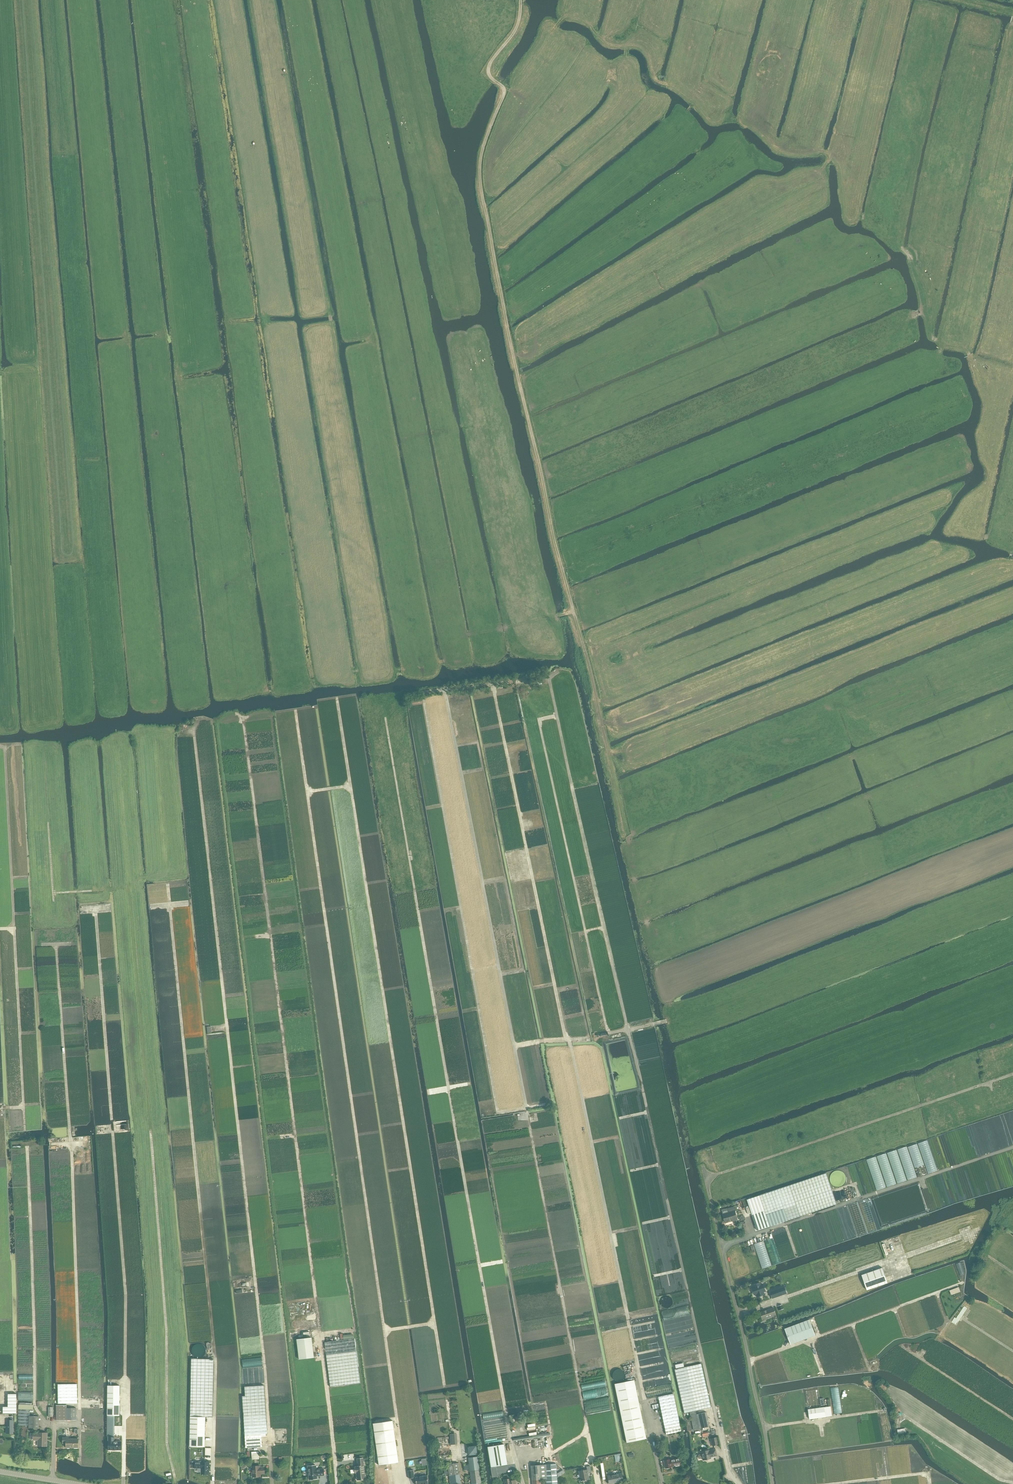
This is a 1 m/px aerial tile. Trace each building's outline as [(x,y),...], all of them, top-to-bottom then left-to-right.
[(846,1180),(846,1178),(846,1177),(845,1175),(844,1173),(842,1172),(841,1171),(839,1170),(837,1171),(835,1171),(834,1172),(832,1173),(831,1174),(831,1175),(830,1177),(830,1178),(830,1181),(831,1183),(832,1184),(834,1186),(836,1186),(837,1186),(839,1186),(841,1186),(843,1185),(844,1183),(845,1182),(846,1180)] [(760,1195),(747,1200),(752,1214),(757,1231),(770,1226),(800,1216),(837,1204),(833,1193),(832,1190),(826,1173),(760,1195)] [(866,1199),(857,1202),(868,1233),(877,1229),(866,1199)] [(856,1203),(847,1206),(857,1236),(866,1233),(856,1203)] [(727,1208),(728,1213),(723,1214),(724,1218),(724,1219),(724,1221),(725,1222),(726,1223),(732,1221),(733,1222),(733,1223),(734,1223),(735,1223),(736,1222),(736,1221),(736,1220),(738,1219),(735,1211),(737,1211),(735,1206),(727,1208)] [(842,1207),(833,1211),(844,1241),(853,1238),(842,1207)] [(832,1211),(823,1214),(834,1244),(843,1241),(832,1211)] [(822,1214),(813,1217),(823,1248),(833,1245),(822,1214)] [(812,1218),(803,1221),(813,1251),(823,1248),(812,1218)] [(802,1221),(793,1224),(803,1254),(812,1251),(802,1221)] [(792,1224),(783,1227),(793,1258),(802,1255),(792,1224)] [(882,1268),(862,1275),(867,1290),(888,1283),(882,1268)] [(760,1283),(753,1285),(754,1288),(752,1288),(754,1295),(756,1294),(757,1297),(764,1294),(763,1292),(766,1291),(763,1284),(761,1285),(760,1283)] [(772,1298),(787,1293),(784,1285),(769,1290),(772,1298)] [(763,1319),(776,1315),(774,1308),(760,1312),(763,1319)] [(785,1329),(791,1345),(815,1335),(809,1319),(785,1329)] [(296,1339),(299,1359),(314,1357),(311,1338),(296,1339)] [(325,1342),(330,1387),(360,1383),(354,1339),(325,1342)] [(190,1417),(189,1447),(204,1447),(205,1417),(212,1417),(214,1360),(214,1359),(191,1359),(191,1371),(191,1389),(190,1417)] [(711,1407),(701,1363),(674,1369),(684,1413),(689,1412),(695,1411),(711,1407)] [(634,1380),(614,1384),(626,1443),(646,1439),(634,1380)] [(58,1404),(77,1404),(77,1384),(58,1384),(58,1404)] [(245,1396),(242,1396),(244,1423),(245,1435),(261,1434),(265,1434),(267,1434),(264,1385),(245,1387),(245,1396)] [(119,1386),(107,1386),(107,1416),(107,1426),(114,1426),(114,1422),(112,1422),(112,1416),(114,1416),(119,1416),(119,1386)] [(805,1391),(808,1409),(821,1407),(818,1389),(805,1391)] [(658,1397),(666,1435),(681,1432),(673,1394),(658,1397)] [(66,1409),(66,1405),(56,1405),(56,1421),(76,1420),(76,1409),(66,1409)] [(826,1417),(824,1407),(808,1409),(809,1419),(826,1417)] [(18,1426),(28,1426),(28,1429),(38,1429),(39,1417),(29,1417),(29,1410),(19,1410),(18,1426)] [(689,1412),(693,1430),(709,1426),(706,1412),(696,1414),(695,1411),(689,1412)] [(372,1423),(378,1465),(399,1462),(392,1421),(372,1423)] [(30,1434),(30,1439),(38,1440),(38,1447),(46,1447),(46,1434),(38,1434),(33,1434),(30,1434)] [(261,1434),(245,1435),(245,1448),(262,1447),(261,1437),(261,1434)] [(65,1444),(65,1449),(78,1449),(78,1440),(68,1440),(68,1438),(62,1438),(62,1444),(65,1444)] [(108,1438),(108,1452),(121,1452),(121,1443),(114,1442),(113,1438),(108,1438)] [(491,1467),(507,1464),(504,1444),(494,1446),(488,1447),(491,1467)] [(698,1455),(697,1456),(698,1457),(698,1458),(700,1458),(701,1458),(701,1457),(702,1457),(703,1460),(710,1458),(710,1457),(716,1455),(715,1450),(709,1451),(708,1450),(701,1452),(702,1454),(701,1454),(700,1454),(698,1454),(698,1455)] [(481,1482),(478,1456),(468,1458),(472,1483),(473,1483),(481,1483),(481,1482)] [(357,1459),(358,1466),(355,1466),(356,1467),(354,1467),(355,1473),(356,1473),(357,1480),(365,1479),(363,1458),(357,1459)] [(664,1460),(666,1468),(671,1467),(671,1466),(681,1464),(679,1458),(670,1460),(670,1459),(664,1460)] [(201,1461),(194,1461),(194,1468),(201,1468),(201,1474),(209,1474),(209,1461),(201,1461)] [(445,1476),(446,1483),(456,1483),(461,1483),(459,1463),(448,1465),(450,1475),(445,1476)] [(545,1464),(531,1465),(532,1480),(540,1479),(546,1479),(545,1464)] [(545,1464),(546,1479),(547,1483),(557,1483),(557,1477),(559,1476),(561,1475),(559,1472),(559,1473),(556,1474),(556,1464),(545,1464)] [(316,1470),(316,1465),(307,1466),(309,1480),(310,1480),(311,1480),(313,1480),(313,1479),(317,1479),(317,1476),(324,1475),(324,1469),(316,1470)] [(251,1467),(252,1477),(253,1477),(253,1478),(255,1478),(256,1477),(260,1477),(260,1474),(264,1474),(263,1467),(259,1468),(259,1466),(251,1467)] [(587,1468),(579,1470),(581,1480),(583,1480),(583,1481),(584,1480),(589,1479),(588,1473),(591,1472),(590,1466),(587,1466),(587,1468)] [(608,1476),(609,1483),(623,1481),(622,1473),(608,1476)] [(415,1477),(416,1483),(424,1483),(428,1483),(427,1475),(415,1477)]
